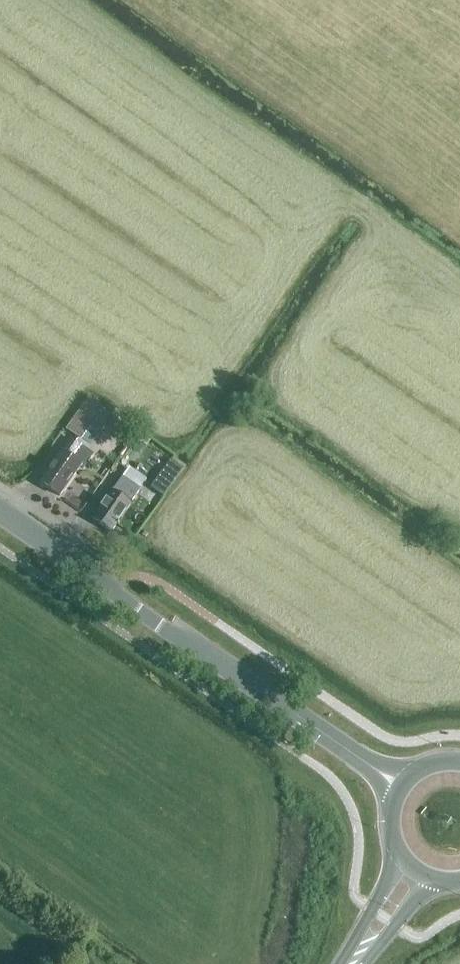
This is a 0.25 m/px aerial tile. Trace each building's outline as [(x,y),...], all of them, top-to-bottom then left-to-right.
[(90,445),(110,418),(87,402),(67,429),(90,445)] [(83,471),(93,456),(71,440),(40,484),(60,498),(80,469),(83,471)] [(164,472),(152,489),(166,499),(178,482),(164,472)] [(113,492),(93,521),(111,533),(131,505),(131,504),(139,492),(122,480),(113,492)]
